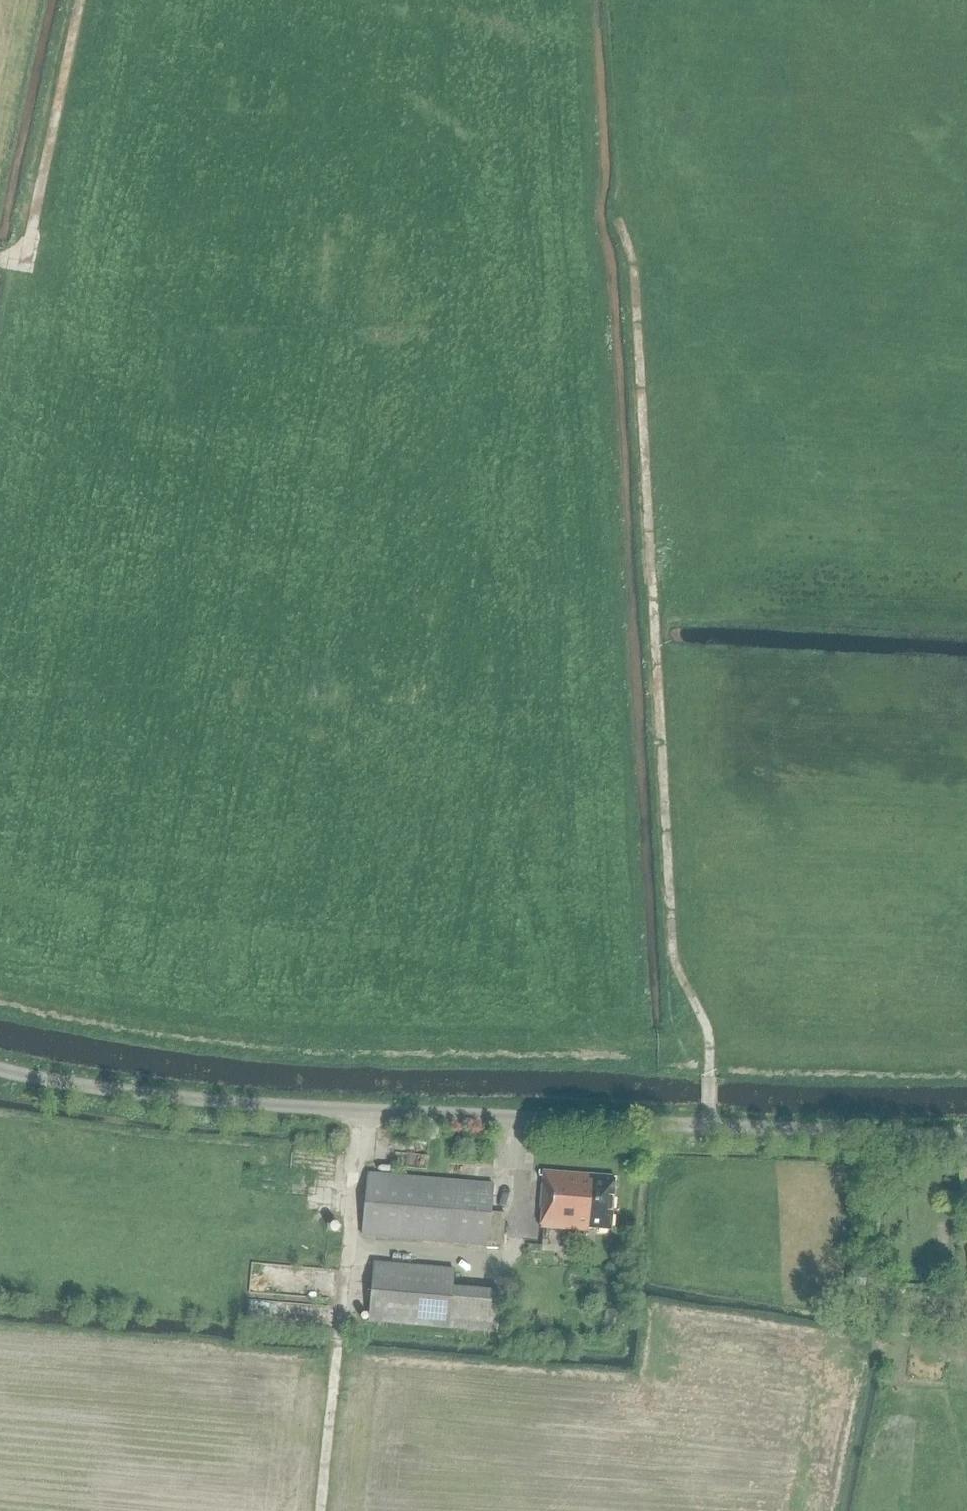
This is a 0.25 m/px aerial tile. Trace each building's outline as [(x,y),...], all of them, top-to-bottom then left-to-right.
[(586,1231),(607,1232),(611,1178),(539,1173),(536,1211),(541,1211),(540,1230),(586,1233),(586,1231)] [(361,1237),(486,1245),(486,1242),(500,1243),(503,1212),(489,1211),(491,1183),(366,1174),(361,1237)] [(368,1322),(495,1330),(498,1290),(451,1287),(453,1270),(372,1264),(368,1322)]
